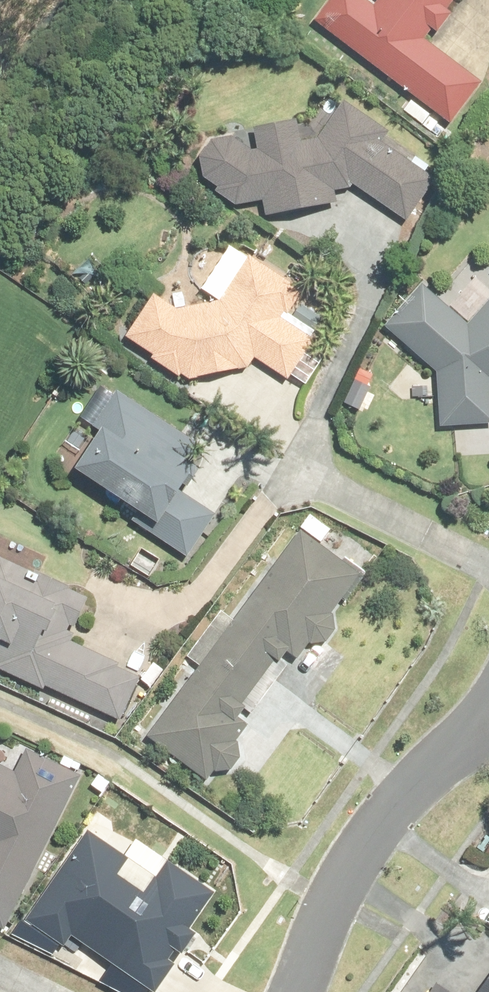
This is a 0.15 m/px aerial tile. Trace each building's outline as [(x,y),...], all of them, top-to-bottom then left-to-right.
[(313,24),(457,127),(487,84),(428,42),(439,26),(446,32),(458,16),(449,10),(456,0),(386,0),(381,8),(370,0),(330,0),(313,24)] [(396,134),(346,104),(323,141),(305,142),(303,123),(263,127),(266,152),(257,152),(243,138),(241,137),(239,137),(238,137),(236,137),(234,137),(232,138),(230,138),(229,138),(227,139),(225,140),(224,140),(222,141),(220,142),(219,143),(217,144),(216,145),(215,146),(213,148),(212,149),(211,151),(210,152),(209,154),(208,155),(208,157),(207,158),(206,160),(206,162),(205,164),(205,165),(205,167),(205,169),(205,171),(205,173),(205,174),(205,176),(234,205),(269,200),(271,217),(342,207),(339,192),(356,188),(404,217),(433,169),(391,143),(396,134)] [(305,289),(237,247),(206,293),(222,302),(184,310),(155,294),(131,339),(158,353),(154,361),(194,383),(251,371),(259,357),(293,378),(321,333),(290,314),(305,289)] [(440,369),(441,428),(488,427),(488,309),(475,325),(426,282),(389,324),(440,369)] [(377,386),(360,378),(347,403),(365,412),(377,386)] [(214,457),(109,388),(87,421),(106,433),(82,470),(152,516),(145,526),(191,556),(218,515),(188,496),(214,457)] [(230,606),(195,656),(206,664),(154,737),(213,779),(220,769),(221,770),(223,771),(224,771),(225,771),(227,772),(228,772),(230,772),(231,772),(233,771),(234,771),(236,771),(237,770),(238,769),(240,769),(241,768),(242,767),(243,766),(244,765),(245,763),(245,762),(246,761),(247,759),(247,758),(247,757),(248,755),(248,754),(248,752),(247,751),(247,749),(247,748),(246,746),(246,745),(245,744),(244,742),(243,741),(254,726),(247,721),(293,655),(302,662),(317,641),(318,641),(319,641),(321,642),(322,642),(323,642),(324,642),(326,641),(327,641),(328,641),(330,640),(331,640),(332,639),(333,639),(334,638),(335,637),(336,636),(337,635),(337,634),(338,633),(339,631),(339,630),(340,629),(340,628),(340,626),(340,625),(340,624),(340,622),(340,621),(339,620),(339,619),(339,617),(338,616),(337,615),(337,614),(336,613),(365,573),(302,531),(242,614),(230,606)] [(0,556),(0,669),(46,692),(49,686),(121,721),(143,677),(78,645),(97,605),(0,556)] [(84,772),(30,748),(19,773),(0,765),(0,927),(11,933),(84,772)] [(83,824),(26,920),(73,947),(78,939),(164,989),(179,962),(173,958),(182,944),(188,948),(199,929),(196,926),(220,885),(142,840),(134,853),(83,824)] [(488,964),(469,991),(488,991),(488,964)] [(418,991),(438,991),(425,983),(418,991)]
